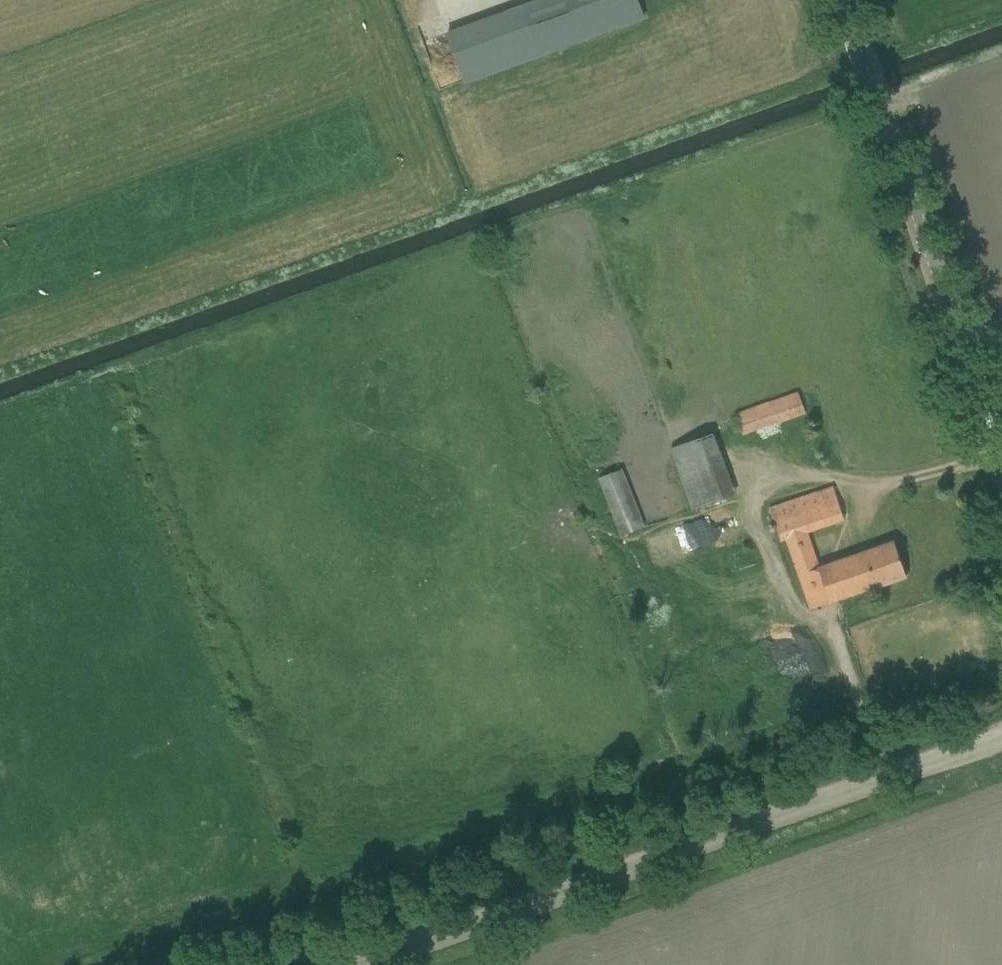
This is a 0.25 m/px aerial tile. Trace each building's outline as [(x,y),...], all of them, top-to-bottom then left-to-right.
[(448,32),(466,84),(646,19),(639,0),(536,0),(448,32)] [(805,416),(797,394),(737,417),(746,439),(805,416)] [(692,511),(736,496),(715,434),(671,449),(692,511)] [(646,528),(623,470),(598,479),(621,536),(646,528)] [(895,542),(876,549),(821,569),(808,533),(845,520),(833,485),(771,507),(784,543),(787,542),(811,610),(888,583),(907,576),(895,542)] [(710,557),(734,547),(718,509),(676,526),(682,539),(699,532),(710,557)]
